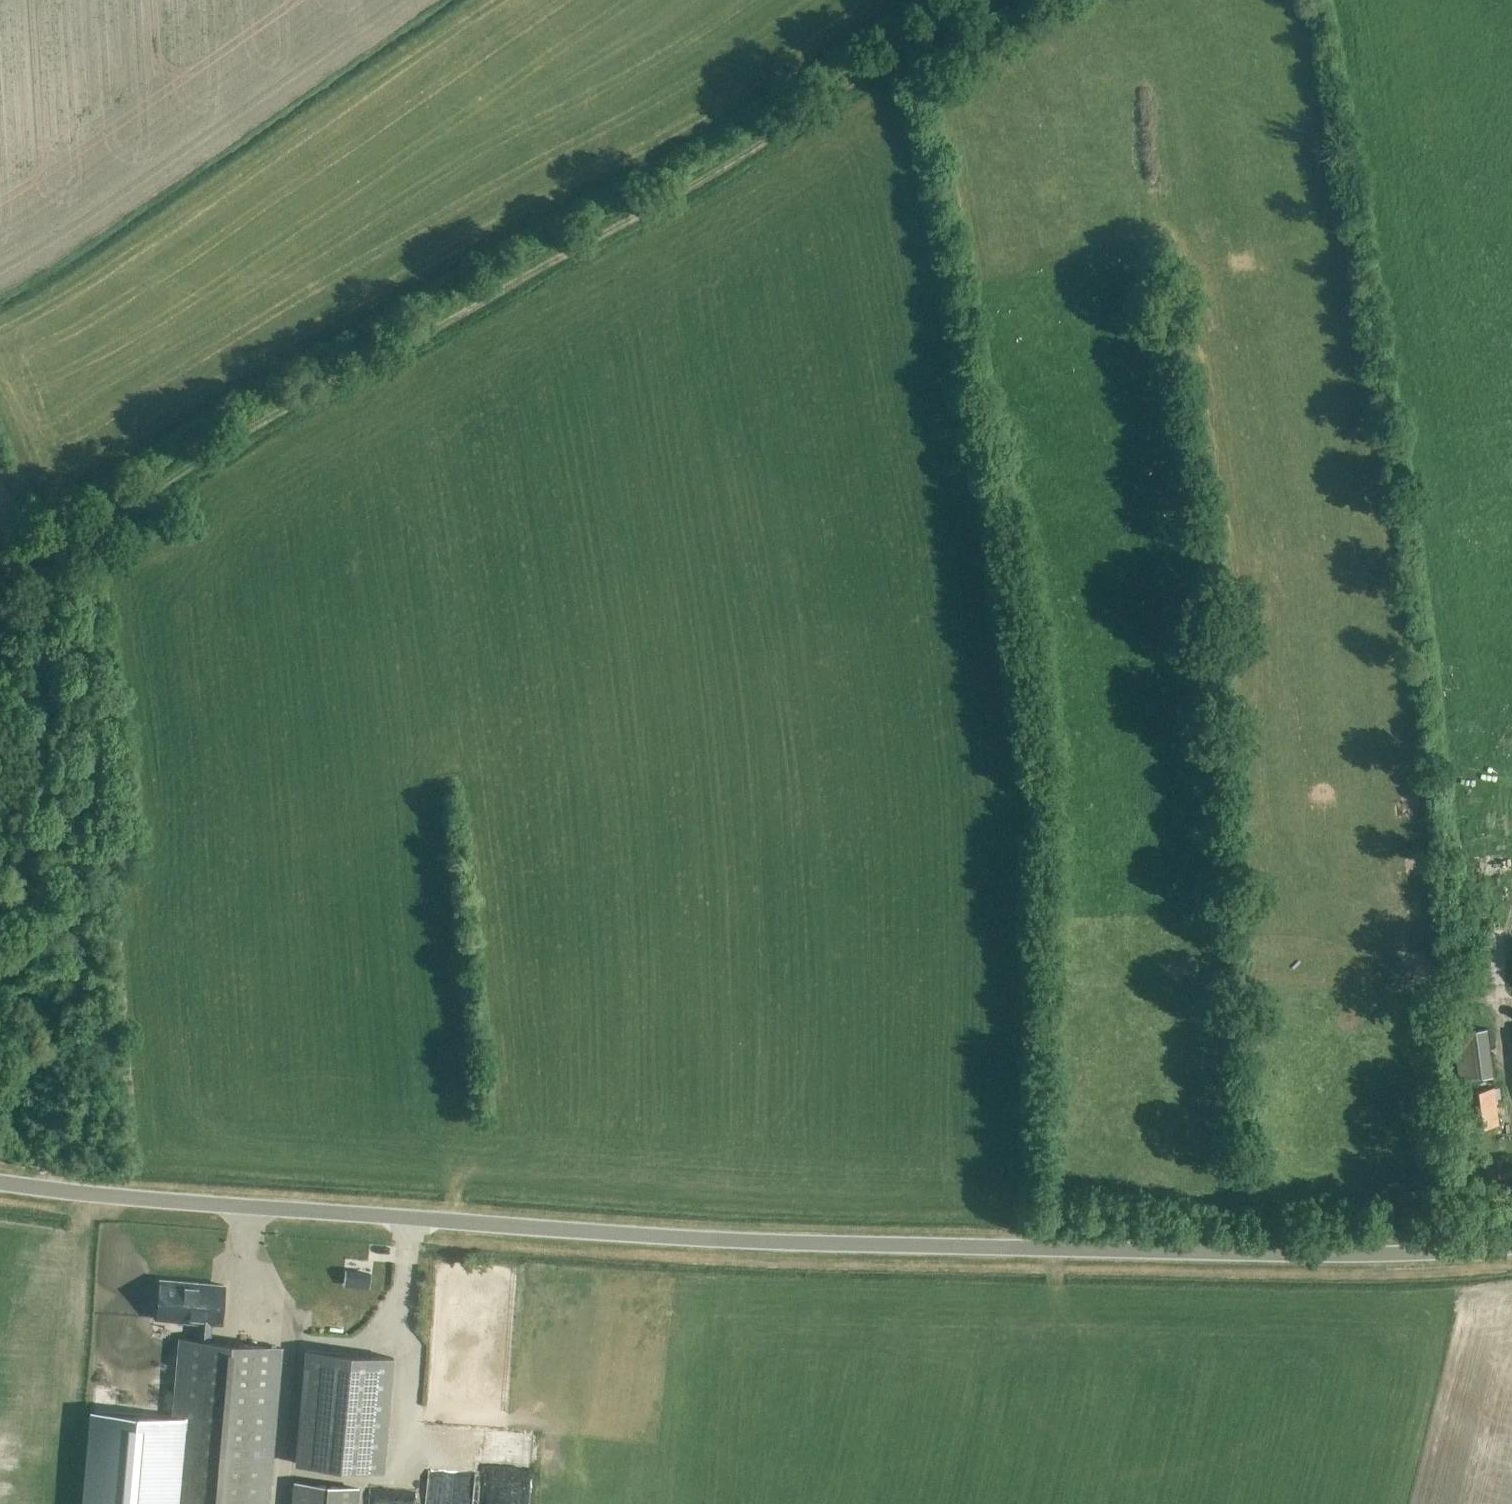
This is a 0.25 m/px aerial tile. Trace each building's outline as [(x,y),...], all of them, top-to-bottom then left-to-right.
[(1486,1026),(1454,1031),(1460,1080),(1492,1075),(1486,1026)] [(1501,1077),(1506,1117),(1511,1116),(1511,1076),(1501,1077)] [(1464,1090),(1469,1127),(1498,1124),(1493,1086),(1464,1090)] [(279,1347),(208,1341),(210,1322),(220,1323),(223,1285),(159,1279),(156,1317),(196,1321),(195,1340),(180,1339),(166,1503),(266,1503),(279,1347)] [(296,1462),(383,1471),(395,1356),(307,1348),(296,1462)] [(466,1427),(466,1456),(493,1456),(494,1427),(466,1427)] [(511,1428),(512,1455),(552,1454),(552,1427),(511,1428)] [(292,1503),(356,1503),(357,1487),(293,1482),(292,1503)]
